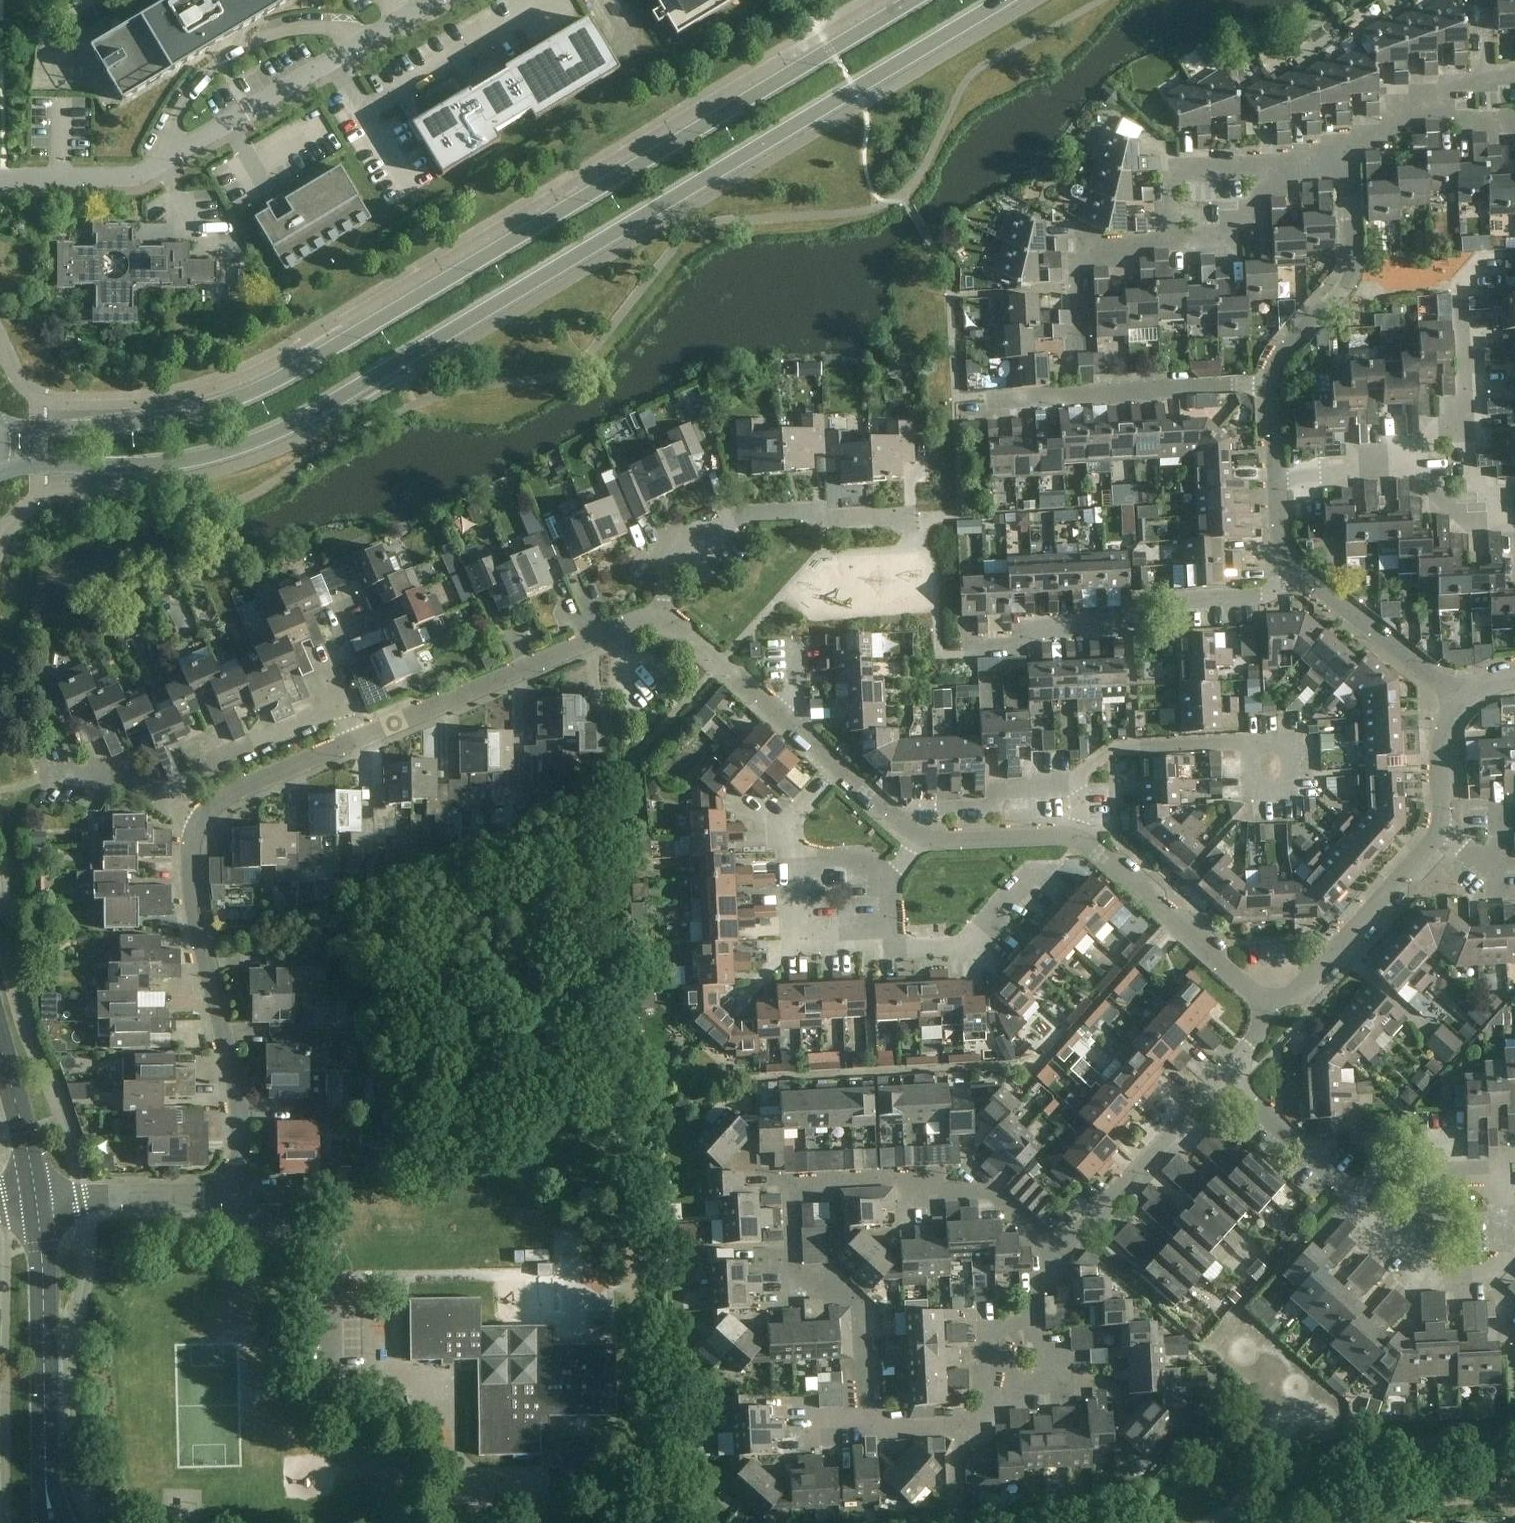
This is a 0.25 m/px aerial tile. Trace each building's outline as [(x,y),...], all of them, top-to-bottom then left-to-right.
[(90,47),(122,101),(290,0),(170,0),(90,47)] [(676,36),(736,0),(655,0),(660,8),(666,19),(676,36)] [(1417,8),(1435,36),(1436,53),(1437,53),(1436,45),(1454,44),(1455,67),(1468,66),(1465,22),(1463,22),(1449,0),(1444,0),(1422,14),(1418,8),(1417,8)] [(1498,31),(1514,31),(1514,0),(1496,0),(1498,31)] [(1406,63),(1407,63),(1407,55),(1424,54),(1425,76),(1438,76),(1437,53),(1436,53),(1435,36),(1417,8),(1392,24),(1388,17),(1387,18),(1405,46),(1406,63)] [(662,21),(656,12),(651,14),(657,24),(662,21)] [(1405,46),(1387,18),(1361,34),(1373,53),(1373,55),(1375,55),(1376,65),(1394,64),(1395,86),(1408,85),(1407,63),(1406,63),(1405,46)] [(411,125),(442,177),(500,142),(495,134),(530,113),(535,121),(619,71),(588,19),(504,70),(506,73),(471,94),(469,91),(420,120),(411,125)] [(1329,58),(1333,65),(1347,87),(1348,104),(1349,104),(1348,96),(1365,95),(1367,117),(1379,117),(1377,72),(1375,72),(1359,48),(1334,65),(1330,58),(1329,58)] [(1318,114),(1319,113),(1319,105),(1336,105),(1337,127),(1350,126),(1349,104),(1348,104),(1347,87),(1333,65),(1329,58),(1304,74),(1300,68),(1299,68),(1318,96),(1318,114)] [(1288,106),(1289,123),(1289,115),(1306,114),(1307,136),(1320,136),(1319,113),(1318,114),(1318,96),(1299,68),(1274,84),(1270,77),(1269,78),(1288,106)] [(1190,82),(1208,110),(1209,127),(1210,127),(1209,119),(1226,118),(1228,140),(1241,140),(1238,96),(1236,96),(1220,72),(1195,88),(1190,81),(1190,82)] [(1290,145),(1289,123),(1288,106),(1269,78),(1243,95),(1255,113),(1255,115),(1257,115),(1258,125),(1276,124),(1277,146),(1290,145)] [(1208,110),(1190,82),(1164,98),(1176,116),(1176,119),(1178,119),(1178,129),(1197,128),(1198,150),(1211,149),(1210,127),(1209,127),(1208,110)] [(1426,137),(1429,205),(1430,205),(1429,192),(1458,190),(1458,204),(1459,204),(1457,154),(1440,155),(1439,123),(1425,123),(1426,137)] [(1138,172),(1138,173),(1160,172),(1160,159),(1137,160),(1137,141),(1127,142),(1127,140),(1124,140),(1105,130),(1091,158),(1121,173),(1138,172)] [(1458,154),(1457,154),(1459,204),(1489,202),(1489,216),(1490,216),(1487,147),(1486,147),(1486,134),(1472,135),(1474,167),(1458,167),(1458,154)] [(1426,137),(1412,138),(1414,170),(1397,171),(1399,220),(1400,220),(1399,207),(1429,205),(1426,137)] [(1502,179),(1500,147),(1487,147),(1490,216),(1514,214),(1514,178),(1502,179)] [(1399,220),(1397,171),(1396,171),(1397,184),(1381,185),(1379,153),(1365,154),(1369,222),(1399,220)] [(1132,203),(1132,204),(1154,202),(1153,189),(1131,191),(1130,173),(1138,173),(1138,172),(1121,173),(1091,158),(1091,159),(1098,162),(1085,189),(1114,204),(1132,203)] [(285,271),(371,219),(340,167),(330,173),(268,210),(254,219),(285,271)] [(1332,183),(1318,183),(1320,215),(1303,216),(1305,266),(1306,266),(1305,252),(1335,251),(1332,183)] [(1103,235),(1148,233),(1147,220),(1125,221),(1124,204),(1132,204),(1132,203),(1114,204),(1085,189),(1084,189),(1077,185),(1075,186),(1074,186),(1073,187),(1072,188),(1071,189),(1071,190),(1070,192),(1071,193),(1071,194),(1072,195),(1086,203),(1078,220),(1103,233),(1103,235)] [(1273,232),(1277,300),(1276,268),(1305,266),(1303,216),(1302,216),(1303,230),(1287,231),(1285,199),(1271,200),(1273,232)] [(1150,217),(1149,206),(1130,207),(1130,218),(1150,217)] [(1045,253),(1045,254),(1067,253),(1066,240),(1044,241),(1043,223),(1033,223),(1033,221),(1031,221),(1011,212),(998,239),(1027,254),(1045,253)] [(96,225),(96,245),(93,248),(61,248),(61,260),(61,285),(93,285),(96,288),(96,320),(133,320),(133,288),(136,285),(183,285),(183,269),(174,269),(174,248),(139,248),(133,242),(133,225),(96,225)] [(1273,232),(1260,232),(1261,264),(1244,265),(1244,268),(1245,268),(1249,336),(1247,301),(1277,300),(1273,232)] [(1016,286),(1060,283),(1060,270),(1037,272),(1037,254),(1045,254),(1045,253),(1027,254),(998,239),(997,240),(1004,243),(991,270),(1016,283),(1016,286)] [(1074,240),(1066,240),(1067,253),(1075,253),(1074,240)] [(1188,326),(1185,283),(1169,283),(1167,252),(1154,252),(1154,259),(1158,328),(1158,321),(1187,319),(1187,326),(1188,326)] [(1214,256),(1201,257),(1202,289),(1186,290),(1186,283),(1185,283),(1188,326),(1217,324),(1218,338),(1219,338),(1215,270),(1214,256)] [(1154,259),(1140,260),(1141,292),(1125,293),(1128,336),(1128,329),(1158,328),(1154,259)] [(1506,267),(1506,279),(1514,278),(1514,266),(1506,267)] [(1245,268),(1244,268),(1246,300),(1230,301),(1228,269),(1215,270),(1219,338),(1249,336),(1245,268)] [(239,269),(239,280),(250,281),(250,269),(239,269)] [(1128,336),(1125,293),(1125,300),(1109,301),(1107,269),(1093,270),(1097,338),(1128,336)] [(1015,284),(1008,280),(1003,288),(1016,288),(1015,284)] [(1498,298),(1498,299),(1514,298),(1514,287),(1508,287),(1508,286),(1487,287),(1488,298),(1488,299),(1498,298)] [(995,330),(1002,329),(1064,326),(1071,325),(1070,312),(1038,314),(1037,297),(1001,299),(1002,329),(995,329),(995,330)] [(1498,299),(1498,298),(1488,299),(1488,298),(1469,299),(1469,311),(1490,310),(1490,309),(1503,308),(1504,331),(1514,331),(1514,298),(1498,299)] [(1418,324),(1419,343),(1420,343),(1420,357),(1433,356),(1434,363),(1443,363),(1444,376),(1442,376),(1443,397),(1455,396),(1451,318),(1438,319),(1438,323),(1418,324)] [(997,360),(1033,358),(1047,357),(1047,356),(1033,357),(1032,341),(1064,339),(1064,326),(1002,329),(995,330),(997,360)] [(1504,349),(1514,349),(1514,337),(1503,338),(1504,349)] [(1418,417),(1430,417),(1429,396),(1427,396),(1427,383),(1435,382),(1434,363),(1433,356),(1420,357),(1420,343),(1419,343),(1400,344),(1401,363),(1402,363),(1402,377),(1415,376),(1417,407),(1418,407),(1418,417)] [(1485,362),(1506,361),(1506,359),(1514,359),(1514,349),(1504,349),(1485,350),(1485,362)] [(1367,426),(1379,426),(1378,405),(1376,405),(1375,392),(1383,391),(1384,391),(1382,364),(1370,365),(1369,352),(1349,353),(1350,372),(1351,386),(1364,385),(1366,416),(1367,426)] [(1079,386),(1093,385),(1092,355),(1078,356),(1079,386)] [(1047,357),(1033,358),(997,360),(1010,360),(1012,390),(1055,387),(1055,373),(1048,374),(1047,357)] [(1401,363),(1382,364),(1384,391),(1383,391),(1384,404),(1407,403),(1408,416),(1406,416),(1407,437),(1419,437),(1418,417),(1418,407),(1417,407),(1415,376),(1402,377),(1402,363),(1401,363)] [(1368,445),(1367,426),(1366,416),(1364,385),(1351,386),(1350,372),(1331,373),(1332,392),(1333,406),(1346,405),(1346,412),(1347,412),(1356,412),(1356,425),(1358,425),(1359,446),(1368,445)] [(1314,413),(1315,426),(1323,426),(1324,448),(1325,459),(1346,458),(1345,446),(1335,446),(1334,432),(1348,432),(1347,412),(1346,412),(1346,405),(1333,406),(1332,392),(1313,393),(1314,413)] [(1508,404),(1508,403),(1487,404),(1488,416),(1507,415),(1514,414),(1514,404),(1508,404)] [(1156,424),(1158,459),(1182,458),(1180,422),(1165,423),(1164,405),(1155,406),(1156,424)] [(1132,425),(1134,461),(1158,459),(1156,424),(1141,424),(1140,407),(1131,407),(1132,425)] [(1132,425),(1117,426),(1116,408),(1107,408),(1108,426),(1110,462),(1134,461),(1132,425)] [(1083,410),(1084,427),(1086,463),(1110,462),(1108,426),(1093,427),(1092,409),(1083,410)] [(1059,411),(1060,440),(1061,440),(1062,464),(1063,464),(1086,463),(1084,427),(1069,428),(1068,410),(1059,411)] [(1324,448),(1323,426),(1315,426),(1314,413),(1295,413),(1296,449),(1314,448),(1315,459),(1325,459),(1324,448)] [(783,471),(783,475),(783,471),(813,470),(812,456),(826,455),(825,433),(824,433),(824,415),(802,416),(802,430),(781,431),(783,471)] [(783,475),(783,471),(781,431),(780,431),(780,434),(763,435),(762,420),(736,422),(738,455),(751,455),(752,476),(783,475)] [(1011,421),(1012,439),(1013,439),(1015,478),(1039,477),(1037,437),(1036,438),(1022,438),(1021,421),(1011,421)] [(1207,421),(1180,422),(1182,458),(1193,458),(1217,431),(1207,421)] [(1013,439),(1012,439),(998,440),(997,422),(987,422),(990,480),(1015,478),(1013,439)] [(869,439),(871,485),(872,485),(872,480),(902,478),(900,448),(914,447),(912,423),(887,424),(888,438),(869,439)] [(1036,423),(1036,438),(1037,437),(1039,477),(1063,476),(1063,464),(1062,464),(1061,440),(1060,440),(1046,441),(1045,423),(1036,423)] [(656,454),(671,491),(672,493),(673,493),(672,491),(683,486),(683,488),(699,481),(690,458),(703,453),(691,424),(667,434),(673,447),(656,454)] [(1228,440),(1217,431),(1193,458),(1194,469),(1230,467),(1228,440)] [(848,432),(825,433),(826,455),(827,473),(840,473),(841,487),(871,485),(869,439),(868,439),(869,445),(849,446),(848,432)] [(1510,433),(1511,456),(1497,457),(1497,455),(1477,456),(1478,468),(1497,467),(1507,466),(1514,465),(1514,433),(1510,433)] [(619,480),(632,512),(636,520),(650,514),(646,505),(672,493),(671,491),(656,454),(655,455),(656,457),(629,468),(631,472),(618,477),(619,480)] [(1507,466),(1497,467),(1497,479),(1514,478),(1514,465),(1507,466)] [(1194,469),(1195,493),(1231,491),(1231,492),(1249,491),(1248,481),(1231,482),(1230,467),(1194,469)] [(1115,473),(1093,473),(1093,508),(1115,508),(1115,473)] [(584,510),(585,513),(601,550),(601,549),(600,546),(627,535),(620,518),(632,512),(619,480),(605,485),(611,498),(584,510)] [(1410,510),(1409,499),(1408,480),(1396,481),(1397,501),(1399,501),(1400,515),(1383,516),(1381,488),(1376,488),(1378,543),(1379,556),(1398,555),(1397,541),(1411,541),(1409,510),(1410,510)] [(1367,516),(1353,517),(1353,524),(1345,525),(1346,538),(1345,538),(1346,558),(1366,557),(1366,543),(1378,543),(1376,488),(1376,482),(1364,482),(1365,503),(1366,503),(1367,516)] [(1342,502),(1324,503),(1326,539),(1345,538),(1346,538),(1345,525),(1353,524),(1353,517),(1352,489),(1342,490),(1342,502)] [(1231,491),(1195,493),(1196,517),(1232,515),(1233,515),(1250,515),(1250,505),(1232,506),(1231,492),(1231,491)] [(1418,573),(1417,559),(1431,559),(1430,551),(1431,551),(1430,532),(1421,533),(1420,519),(1422,519),(1421,499),(1409,499),(1410,510),(1409,510),(1411,541),(1397,541),(1398,555),(1399,574),(1418,573)] [(467,508),(472,522),(488,516),(482,502),(467,508)] [(545,531),(556,557),(565,578),(578,572),(573,561),(601,550),(585,513),(584,510),(583,510),(584,513),(557,524),(553,514),(537,520),(542,532),(545,531)] [(1197,540),(1197,541),(1222,539),(1223,540),(1251,538),(1251,529),(1233,530),(1233,515),(1232,515),(1196,517),(1197,540)] [(1440,551),(1431,551),(1430,551),(1431,559),(1417,559),(1418,573),(1419,592),(1438,591),(1438,578),(1451,577),(1449,546),(1450,546),(1449,536),(1449,516),(1437,517),(1437,538),(1439,538),(1440,551)] [(1308,526),(1308,540),(1320,540),(1319,526),(1308,526)] [(510,560),(527,601),(527,600),(526,597),(553,585),(543,563),(556,557),(545,531),(542,532),(523,540),(528,552),(510,560)] [(1491,608),(1491,594),(1504,593),(1500,533),(1488,534),(1490,555),(1491,554),(1492,568),(1469,569),(1471,596),(1471,609),(1491,608)] [(1461,535),(1449,536),(1450,546),(1449,546),(1451,577),(1438,578),(1438,591),(1439,610),(1459,610),(1458,596),(1471,596),(1469,569),(1461,569),(1461,556),(1462,556),(1461,535)] [(1183,541),(1184,565),(1241,562),(1241,554),(1223,554),(1223,540),(1222,539),(1197,541),(1197,540),(1183,541)] [(367,590),(376,586),(376,585),(403,574),(403,573),(394,553),(385,557),(381,548),(332,568),(340,588),(351,583),(348,574),(353,572),(352,570),(357,567),(367,590)] [(1105,590),(1106,590),(1120,590),(1121,610),(1131,610),(1128,553),(1103,554),(1105,590)] [(1079,556),(1081,592),(1082,592),(1096,591),(1097,611),(1107,611),(1106,590),(1105,590),(1103,554),(1079,556)] [(1057,593),(1058,593),(1072,592),(1073,613),(1083,612),(1082,592),(1081,592),(1079,556),(1055,557),(1057,593)] [(1059,613),(1058,593),(1057,593),(1055,557),(1031,558),(1033,594),(1034,594),(1048,593),(1049,614),(1059,613)] [(1008,575),(1009,595),(1010,595),(1024,595),(1025,615),(1035,615),(1034,594),(1033,594),(1031,558),(1007,559),(1007,575),(1008,575)] [(527,601),(510,560),(509,560),(511,564),(493,571),(488,560),(465,569),(476,595),(490,590),(499,612),(527,601)] [(1184,565),(1185,590),(1225,588),(1224,572),(1242,571),(1241,562),(1184,565)] [(1148,589),(1147,567),(1133,568),(1134,589),(1148,589)] [(403,574),(376,585),(376,586),(380,594),(366,600),(371,611),(385,606),(395,602),(394,601),(421,590),(413,569),(403,573),(403,574)] [(1007,575),(984,576),(986,616),(987,616),(1001,615),(1002,633),(1012,632),(1010,595),(1009,595),(1008,575),(1007,575)] [(283,605),(288,615),(297,611),(309,637),(314,649),(325,644),(313,616),(311,617),(309,614),(321,609),(309,582),(300,586),(295,576),(275,585),(283,605)] [(960,578),(962,617),(977,617),(978,634),(988,634),(987,616),(986,616),(984,576),(960,578)] [(425,599),(421,590),(394,601),(395,602),(399,612),(395,614),(394,612),(367,624),(371,634),(377,632),(409,618),(413,628),(424,624),(444,616),(435,595),(425,599)] [(1504,593),(1491,594),(1491,608),(1492,630),(1512,629),(1512,628),(1514,627),(1514,592),(1504,593)] [(298,642),(309,637),(297,611),(288,615),(283,605),(263,614),(271,634),(272,633),(276,644),(286,639),(297,666),(298,666),(302,677),(314,672),(302,645),(299,646),(298,642)] [(1305,614),(1291,615),(1292,651),(1301,659),(1325,632),(1305,614)] [(1277,652),(1292,651),(1291,615),(1266,617),(1268,655),(1262,655),(1263,671),(1278,670),(1277,652)] [(391,649),(398,647),(402,656),(412,652),(432,644),(424,624),(413,628),(409,618),(377,632),(371,634),(351,642),(356,654),(382,642),(381,639),(386,637),(391,649)] [(1243,632),(1244,656),(1257,656),(1256,631),(1243,632)] [(1343,648),(1325,632),(1301,659),(1312,669),(1300,682),(1307,688),(1343,648)] [(251,642),(260,662),(265,672),(274,668),(288,700),(289,699),(291,705),(302,701),(290,674),(288,675),(286,671),(297,666),(286,639),(276,644),(272,633),(271,634),(251,642)] [(871,660),(870,635),(816,638),(817,647),(834,646),(835,661),(871,660)] [(1178,661),(1232,659),(1232,650),(1214,651),(1213,635),(1177,637),(1178,661)] [(1114,662),(1099,663),(1101,699),(1126,698),(1123,641),(1113,642),(1114,662)] [(1077,700),(1101,699),(1099,663),(1099,642),(1089,643),(1091,663),(1076,664),(1075,664),(1077,700)] [(761,644),(753,644),(750,644),(751,659),(762,658),(761,644)] [(1052,665),(1051,665),(1053,701),(1077,700),(1075,664),(1076,664),(1075,644),(1065,644),(1066,664),(1052,665)] [(1029,703),(1053,701),(1051,665),(1052,665),(1051,645),(1041,645),(1043,666),(1027,667),(1029,703)] [(402,656),(398,647),(391,649),(350,667),(358,687),(369,682),(365,673),(370,671),(369,668),(375,666),(384,688),(421,673),(412,652),(402,656)] [(1360,664),(1343,648),(1307,688),(1313,694),(1325,681),(1337,691),(1344,683),(1344,682),(1360,664)] [(184,671),(182,672),(194,699),(194,698),(204,694),(206,698),(203,699),(215,726),(226,722),(224,716),(211,683),(220,679),(216,669),(217,669),(208,649),(180,661),(184,671)] [(1344,682),(1344,683),(1355,693),(1343,706),(1350,712),(1362,699),(1361,699),(1386,672),(1368,655),(1360,664),(1344,682)] [(1232,659),(1178,661),(1180,685),(1216,684),(1216,683),(1215,669),(1232,668),(1232,659)] [(872,684),(872,683),(871,660),(835,661),(817,661),(818,671),(835,670),(836,686),(847,685),(872,684)] [(217,669),(216,669),(220,679),(211,683),(224,716),(226,722),(235,742),(246,737),(235,711),(232,712),(230,707),(251,698),(252,698),(240,671),(241,670),(237,661),(217,669)] [(274,668),(265,672),(260,662),(241,670),(240,671),(252,698),(251,698),(255,708),(278,698),(280,703),(278,704),(280,709),(271,713),(276,724),(296,716),(291,705),(289,699),(288,700),(274,668)] [(81,720),(83,719),(93,742),(104,738),(101,732),(102,732),(88,700),(98,696),(93,686),(94,685),(85,665),(51,680),(49,692),(56,708),(66,704),(70,715),(78,712),(81,720)] [(170,700),(183,729),(192,726),(187,713),(198,708),(194,698),(194,699),(182,672),(162,680),(170,700)] [(1362,699),(1362,709),(1398,708),(1397,681),(1386,672),(1361,699),(1362,699)] [(88,700),(102,732),(101,732),(104,738),(112,758),(123,753),(112,727),(110,728),(107,723),(119,718),(116,711),(126,707),(122,697),(114,677),(94,685),(93,686),(98,696),(88,700)] [(883,682),(872,683),(872,684),(847,685),(848,700),(830,701),(831,709),(885,707),(883,682)] [(1180,685),(1181,709),(1238,706),(1238,699),(1220,700),(1219,683),(1216,683),(1216,684),(1180,685)] [(158,755),(159,755),(145,723),(155,719),(150,709),(151,708),(142,688),(122,697),(126,707),(116,711),(119,718),(127,738),(139,733),(140,737),(138,738),(150,765),(160,761),(161,761),(158,755)] [(949,693),(932,694),(932,713),(950,712),(949,693)] [(1330,711),(1339,701),(1331,694),(1322,705),(1330,711)] [(1243,697),(1244,706),(1262,705),(1262,702),(1261,702),(1261,696),(1243,697)] [(525,759),(525,777),(538,777),(537,757),(546,757),(546,741),(562,741),(562,698),(561,698),(561,701),(536,701),(536,747),(524,748),(525,759)] [(562,698),(562,741),(563,741),(563,739),(579,738),(579,754),(601,754),(600,724),(588,725),(588,698),(562,698)] [(1296,698),(1285,710),(1298,710),(1304,705),(1296,698)] [(161,761),(160,761),(169,781),(180,776),(169,751),(167,752),(164,746),(184,738),(181,732),(184,730),(183,729),(170,700),(151,708),(150,709),(155,719),(145,723),(159,755),(158,755),(161,761)] [(1262,702),(1262,705),(1263,713),(1276,712),(1275,702),(1262,702)] [(1244,713),(1263,713),(1262,705),(1244,706),(1244,713)] [(1176,725),(1182,724),(1182,734),(1222,732),(1221,715),(1239,714),(1238,706),(1181,709),(1175,710),(1176,725)] [(886,731),(886,730),(885,707),(831,709),(831,718),(849,717),(850,733),(862,733),(862,732),(886,731)] [(1345,726),(1346,734),(1400,732),(1398,708),(1362,709),(1363,725),(1345,726)] [(1021,760),(1016,760),(1015,748),(1031,748),(1029,712),(1004,713),(1007,766),(1008,780),(1022,779),(1021,760)] [(980,714),(981,738),(982,738),(982,750),(983,750),(997,749),(998,767),(1007,766),(1004,713),(980,714)] [(805,774),(803,776),(794,768),(800,762),(786,749),(760,726),(746,742),(780,773),(786,778),(801,792),(812,780),(805,774)] [(862,732),(862,733),(863,758),(864,758),(874,768),(899,741),(898,730),(886,730),(886,731),(862,732)] [(1367,801),(1403,799),(1402,775),(1386,776),(1385,757),(1401,756),(1400,732),(1346,734),(1346,744),(1364,743),(1366,777),(1348,778),(1349,787),(1366,786),(1367,801)] [(487,789),(486,733),(485,733),(485,735),(460,736),(461,781),(449,781),(449,786),(450,811),(462,810),(462,789),(487,789)] [(525,777),(525,759),(512,759),(512,733),(486,733),(487,789),(503,788),(525,788),(525,777)] [(975,792),(985,791),(983,750),(982,750),(982,738),(981,738),(958,739),(959,775),(960,775),(974,774),(975,792)] [(934,740),(935,773),(935,776),(936,776),(951,775),(951,793),(961,792),(960,775),(959,775),(958,739),(934,740)] [(935,773),(934,740),(910,741),(911,777),(912,777),(927,776),(927,794),(937,793),(936,776),(935,776),(935,773)] [(1504,794),(1513,794),(1513,776),(1514,776),(1514,740),(1502,741),(1504,780),(1503,780),(1504,794)] [(910,741),(899,741),(874,768),(885,778),(901,777),(902,799),(912,799),(912,777),(911,777),(910,741)] [(1477,742),(1480,799),(1489,799),(1488,781),(1503,780),(1504,780),(1502,741),(1477,742)] [(746,742),(731,758),(757,781),(765,772),(779,784),(780,784),(786,778),(780,773),(746,742)] [(1141,785),(1177,783),(1177,782),(1177,767),(1194,767),(1194,757),(1140,760),(1141,785)] [(757,781),(731,758),(723,767),(713,758),(695,777),(701,782),(693,791),(721,801),(732,789),(742,798),(751,788),(764,800),(771,793),(757,781)] [(374,819),(374,846),(386,845),(386,821),(396,821),(396,805),(411,805),(411,761),(410,761),(410,765),(385,765),(385,809),(373,810),(374,819)] [(411,761),(411,805),(412,805),(412,801),(427,801),(427,816),(450,815),(450,811),(449,786),(437,786),(437,761),(411,761)] [(1143,808),(1143,809),(1167,807),(1167,808),(1179,807),(1178,791),(1195,790),(1195,781),(1177,782),(1177,783),(1141,785),(1143,808)] [(721,801),(693,791),(694,814),(690,814),(691,836),(744,833),(743,825),(725,825),(725,812),(722,812),(721,801)] [(374,848),(374,846),(374,819),(362,819),(361,793),(335,794),(336,837),(336,833),(351,833),(352,860),(374,860),(374,848)] [(336,837),(335,794),(335,797),(309,798),(310,833),(298,833),(298,855),(298,863),(311,863),(312,865),(324,865),(324,849),(321,849),(321,837),(336,837)] [(1368,812),(1395,836),(1404,826),(1405,826),(1403,799),(1367,801),(1368,812)] [(1143,809),(1143,808),(1131,809),(1133,836),(1144,845),(1168,818),(1167,808),(1167,807),(1143,809)] [(1395,836),(1368,812),(1358,824),(1344,812),(1338,818),(1378,854),(1395,836)] [(1168,818),(1144,845),(1162,861),(1198,821),(1191,815),(1179,828),(1168,818)] [(103,845),(172,844),(172,831),(148,831),(147,816),(113,816),(113,821),(103,821),(103,845)] [(1378,854),(1338,818),(1332,825),(1346,837),(1336,848),(1362,872),(1378,854)] [(1162,861),(1185,882),(1212,906),(1236,879),(1225,869),(1232,861),(1225,855),(1224,856),(1215,848),(1199,867),(1194,862),(1204,851),(1192,840),(1204,827),(1198,821),(1162,861)] [(260,869),(260,827),(259,827),(259,829),(234,830),(234,858),(222,859),(223,886),(245,885),(244,869),(260,869)] [(298,863),(298,855),(286,855),(286,827),(260,827),(260,869),(261,869),(261,867),(276,867),(277,883),(299,882),(298,863)] [(692,858),(699,858),(699,857),(727,856),(727,855),(726,843),(744,842),(744,833),(691,836),(692,858)] [(1299,848),(1306,853),(1311,847),(1305,841),(1300,847),(1299,848)] [(93,873),(128,873),(138,873),(138,858),(172,857),(172,844),(103,845),(93,845),(93,873)] [(1362,872),(1336,848),(1326,859),(1312,847),(1306,854),(1346,890),(1362,872)] [(1346,890),(1306,854),(1300,861),(1314,873),(1304,884),(1330,908),(1346,890)] [(700,879),(753,876),(752,868),(734,868),(733,855),(727,855),(727,856),(699,857),(699,858),(700,877),(700,879)] [(1270,922),(1267,868),(1259,868),(1259,886),(1244,887),(1247,923),(1270,922)] [(1294,920),(1293,884),(1277,885),(1276,868),(1267,868),(1270,922),(1294,920)] [(37,873),(38,891),(38,901),(50,901),(49,889),(45,889),(44,877),(49,877),(49,873),(37,873)] [(104,901),(147,901),(167,900),(167,887),(128,888),(128,873),(93,873),(77,873),(77,885),(94,885),(94,902),(104,902),(104,901)] [(691,901),(736,899),(735,886),(753,885),(753,888),(775,887),(775,875),(753,876),(700,879),(700,877),(690,878),(691,901)] [(1072,890),(1102,918),(1107,922),(1122,906),(1091,878),(1082,888),(1078,884),(1072,890)] [(1244,887),(1236,879),(1212,906),(1232,924),(1247,923),(1244,887)] [(222,900),(222,884),(211,885),(211,900),(222,900)] [(1330,908),(1304,884),(1293,884),(1294,920),(1321,919),(1321,918),(1330,908)] [(1070,901),(1062,910),(1087,934),(1093,939),(1107,922),(1102,918),(1072,890),(1066,897),(1070,901)] [(702,922),(755,919),(776,918),(776,907),(754,908),(754,911),(736,912),(736,899),(691,901),(692,920),(702,920),(702,922)] [(139,914),(146,914),(147,918),(172,917),(172,900),(167,900),(147,901),(104,901),(104,902),(104,930),(139,929),(139,914)] [(1087,934),(1062,910),(1053,920),(1049,916),(1043,922),(1073,950),(1087,934)] [(1482,965),(1506,964),(1504,928),(1489,929),(1488,911),(1478,912),(1479,929),(1480,929),(1482,965)] [(1437,949),(1445,957),(1469,930),(1449,912),(1449,913),(1434,913),(1437,949)] [(1420,914),(1402,933),(1429,957),(1437,949),(1434,913),(1420,914)] [(731,942),(731,943),(738,943),(737,929),(755,928),(755,919),(702,922),(703,943),(703,944),(731,942)] [(1041,933),(1033,942),(1058,966),(1073,950),(1043,922),(1037,929),(1041,933)] [(1504,928),(1506,964),(1514,964),(1514,927),(1504,928)] [(1455,967),(1482,965),(1480,929),(1479,929),(1469,930),(1445,957),(1455,966),(1455,967)] [(1429,957),(1402,933),(1386,951),(1426,987),(1432,981),(1419,969),(1429,957)] [(1144,935),(1135,945),(1134,946),(1139,951),(1150,940),(1144,935)] [(181,965),(181,951),(161,951),(161,937),(121,937),(121,965),(121,966),(169,965),(181,965)] [(688,966),(750,963),(750,954),(732,955),(731,943),(731,942),(703,944),(703,943),(687,944),(688,965),(688,966)] [(1014,954),(1044,982),(1058,966),(1033,942),(1024,952),(1020,948),(1014,954)] [(1120,954),(1129,962),(1139,951),(1134,946),(1135,945),(1131,942),(1120,954)] [(1166,956),(1155,946),(1138,965),(1149,975),(1166,956)] [(1426,987),(1386,951),(1370,969),(1397,994),(1407,982),(1420,994),(1426,987)] [(1004,975),(1004,974),(1029,998),(1044,982),(1014,954),(1008,961),(1012,965),(1004,975)] [(325,959),(277,959),(277,971),(251,971),(251,997),(293,997),(293,996),(291,996),(291,980),(307,980),(307,972),(321,971),(325,968),(325,959)] [(724,986),(734,986),(733,972),(751,971),(750,963),(688,966),(688,965),(684,965),(686,987),(686,988),(724,986)] [(169,965),(121,966),(121,965),(109,965),(109,980),(97,980),(98,994),(137,993),(137,994),(157,993),(157,992),(154,992),(154,979),(181,979),(181,965),(169,965)] [(1115,967),(1105,979),(1110,983),(1121,972),(1115,967)] [(1134,970),(1123,981),(1129,985),(1139,974),(1134,970)] [(1087,983),(1100,995),(1110,983),(1105,979),(1097,972),(1087,983)] [(1175,998),(1205,1026),(1211,1019),(1207,1015),(1216,1005),(1197,988),(1201,982),(1190,972),(1185,978),(1190,982),(1175,998)] [(1035,1002),(1029,998),(1004,974),(1004,975),(998,981),(1003,985),(994,995),(997,998),(994,1001),(988,1004),(994,1017),(998,1015),(1009,1041),(1026,1022),(1021,1017),(1035,1002)] [(948,977),(939,978),(941,1026),(962,1025),(963,1025),(961,994),(962,994),(961,983),(948,983),(948,977)] [(820,985),(822,1020),(843,1019),(841,978),(833,979),(833,985),(820,985)] [(843,1019),(866,1018),(864,983),(851,984),(850,978),(841,978),(843,1019)] [(941,1026),(939,978),(930,978),(931,984),(918,985),(919,1019),(919,1027),(941,1026)] [(905,979),(896,980),(898,1020),(919,1019),(918,985),(905,985),(905,979)] [(801,1028),(798,980),(789,981),(790,987),(776,987),(777,999),(778,999),(779,1029),(780,1029),(801,1028)] [(822,1027),(821,1020),(822,1020),(820,985),(807,986),(807,980),(798,980),(801,1028),(822,1027)] [(876,1021),(898,1020),(896,980),(887,980),(887,986),(874,987),(876,1021)] [(1123,981),(1113,992),(1119,997),(1129,985),(1123,981)] [(1368,984),(1351,1002),(1378,1026),(1388,1015),(1401,1027),(1408,1020),(1368,984)] [(686,988),(686,987),(683,987),(684,1010),(691,1010),(692,1021),(708,1036),(727,1015),(719,1008),(718,995),(725,995),(724,986),(686,988)] [(158,1020),(158,1009),(145,1009),(145,1011),(138,1012),(137,994),(137,993),(98,994),(98,1022),(110,1022),(110,1021),(158,1020)] [(963,1025),(962,1025),(963,1041),(986,1040),(984,999),(971,999),(971,993),(962,994),(961,994),(963,1025)] [(1076,1011),(1082,1015),(1092,1004),(1080,993),(1070,1004),(1077,1010),(1076,1011)] [(280,1035),(286,1035),(310,1035),(310,1013),(293,1013),(293,997),(251,997),(251,998),(253,998),(254,1023),(280,1023),(280,1035)] [(1175,998),(1161,1014),(1186,1037),(1195,1028),(1199,1032),(1196,1035),(1214,1051),(1223,1041),(1205,1026),(1175,998)] [(769,1005),(756,1006),(756,1015),(757,1015),(758,1040),(759,1040),(780,1039),(780,1029),(779,1029),(778,999),(777,999),(768,999),(769,1005)] [(1104,1002),(1094,1013),(1099,1018),(1109,1007),(1104,1002)] [(1378,1026),(1351,1002),(1335,1020),(1375,1056),(1381,1049),(1373,1042),(1383,1030),(1378,1026)] [(356,1039),(369,1038),(370,1038),(370,1011),(355,1011),(356,1039)] [(1066,1022),(1071,1027),(1082,1015),(1076,1011),(1066,1022)] [(1089,1029),(1099,1018),(1094,1013),(1084,1025),(1089,1029)] [(1161,1014),(1146,1030),(1190,1070),(1196,1063),(1178,1047),(1186,1037),(1161,1014)] [(735,1023),(727,1015),(708,1036),(725,1051),(736,1050),(736,1057),(759,1056),(759,1040),(758,1040),(757,1015),(756,1015),(748,1016),(748,1022),(735,1023)] [(110,1021),(110,1022),(110,1049),(150,1049),(150,1035),(170,1035),(170,1020),(158,1020),(110,1021)] [(1335,1020),(1319,1038),(1346,1062),(1347,1062),(1351,1066),(1361,1055),(1369,1063),(1375,1056),(1335,1020)] [(1441,1024),(1433,1034),(1454,1053),(1463,1043),(1441,1024)] [(1136,1051),(1158,1069),(1166,1060),(1184,1076),(1190,1070),(1146,1030),(1131,1047),(1136,1051)] [(1081,1038),(1076,1034),(1066,1045),(1071,1050),(1081,1038)] [(1446,1063),(1454,1053),(1433,1034),(1424,1044),(1446,1063)] [(309,1073),(309,1071),(309,1058),(310,1058),(310,1055),(306,1055),(306,1047),(318,1047),(318,1035),(310,1035),(286,1035),(286,1047),(266,1047),(267,1073),(309,1073)] [(1346,1062),(1319,1038),(1302,1057),(1302,1058),(1303,1072),(1339,1070),(1346,1062)] [(1072,1050),(1081,1058),(1082,1059),(1090,1049),(1081,1040),(1072,1050)] [(1016,1054),(1021,1058),(1032,1047),(1026,1042),(1016,1054)] [(1071,1050),(1066,1045),(1055,1056),(1061,1061),(1071,1050)] [(1504,1051),(1505,1063),(1506,1063),(1508,1106),(1507,1106),(1507,1115),(1514,1115),(1514,1050),(1504,1051)] [(1136,1051),(1122,1067),(1153,1094),(1158,1087),(1154,1083),(1163,1073),(1158,1069),(1136,1051)] [(124,1084),(184,1083),(184,1084),(196,1084),(195,1069),(175,1069),(175,1055),(122,1056),(122,1084),(124,1084)] [(1102,1089),(1093,1099),(1124,1126),(1129,1119),(1125,1115),(1133,1106),(1108,1083),(1108,1082),(1082,1059),(1081,1058),(1070,1070),(1090,1088),(1095,1082),(1102,1089)] [(1506,1063),(1505,1063),(1484,1064),(1485,1076),(1486,1076),(1488,1118),(1487,1118),(1488,1128),(1497,1128),(1496,1106),(1507,1106),(1508,1106),(1506,1063)] [(1057,1076),(1047,1066),(1036,1078),(1047,1087),(1057,1076)] [(1153,1094),(1122,1067),(1108,1082),(1108,1083),(1133,1106),(1142,1096),(1147,1100),(1153,1094)] [(1303,1072),(1304,1096),(1358,1093),(1357,1084),(1340,1085),(1339,1070),(1303,1072)] [(309,1073),(267,1073),(267,1087),(266,1087),(266,1091),(270,1091),(270,1099),(295,1099),(295,1111),(301,1111),(327,1111),(327,1099),(326,1099),(326,1071),(309,1071),(309,1073)] [(1464,1077),(1466,1110),(1468,1141),(1478,1141),(1476,1119),(1487,1118),(1488,1118),(1486,1076),(1485,1076),(1464,1077)] [(903,1124),(926,1123),(924,1081),(914,1082),(914,1088),(901,1088),(903,1124)] [(926,1123),(949,1122),(948,1100),(949,1100),(948,1086),(934,1087),(934,1081),(924,1081),(926,1123)] [(136,1112),(164,1111),(164,1098),(196,1098),(196,1084),(184,1084),(184,1083),(124,1084),(124,1113),(136,1113),(136,1112)] [(879,1125),(903,1124),(901,1088),(888,1089),(888,1083),(877,1084),(879,1125)] [(852,1127),(875,1126),(873,1084),(862,1084),(863,1090),(850,1091),(852,1127)] [(995,1130),(1007,1117),(1008,1117),(1020,1104),(997,1084),(971,1085),(972,1099),(973,1115),(978,1115),(995,1130)] [(814,1129),(828,1128),(826,1086),(816,1087),(817,1093),(803,1093),(805,1129),(805,1135),(815,1135),(814,1129)] [(826,1086),(828,1128),(852,1127),(850,1091),(837,1092),(836,1086),(826,1086)] [(805,1129),(803,1093),(790,1094),(790,1088),(779,1089),(781,1117),(782,1130),(783,1130),(805,1129)] [(1132,1133),(1124,1126),(1093,1099),(1085,1107),(1070,1093),(1063,1101),(1068,1105),(1104,1138),(1105,1137),(1113,1128),(1126,1140),(1132,1133)] [(1358,1093),(1304,1096),(1305,1120),(1317,1120),(1318,1136),(1342,1135),(1341,1119),(1352,1118),(1351,1103),(1358,1102),(1358,1093)] [(949,1122),(950,1146),(951,1165),(960,1165),(959,1135),(974,1135),(973,1115),(972,1099),(958,1100),(958,1098),(954,1098),(954,1100),(949,1100),(948,1100),(949,1122)] [(1059,1105),(1053,1100),(1043,1112),(1048,1117),(1059,1105)] [(1086,1132),(1077,1142),(1108,1170),(1113,1163),(1109,1159),(1118,1149),(1105,1137),(1104,1138),(1068,1105),(1059,1116),(1076,1132),(1081,1127),(1086,1132)] [(727,1110),(711,1128),(738,1152),(753,1134),(758,1134),(758,1118),(743,1119),(740,1122),(727,1110)] [(136,1140),(148,1140),(196,1139),(196,1138),(208,1138),(208,1124),(176,1125),(176,1111),(164,1111),(136,1112),(136,1113),(136,1140)] [(333,1111),(327,1111),(301,1111),(301,1123),(277,1123),(277,1149),(320,1149),(320,1139),(317,1139),(317,1132),(333,1131),(333,1111)] [(782,1130),(781,1117),(776,1117),(776,1115),(771,1115),(771,1117),(758,1118),(758,1134),(759,1154),(774,1153),(775,1167),(785,1167),(783,1130),(782,1130)] [(988,1173),(1024,1133),(1020,1129),(1022,1127),(1018,1124),(1017,1126),(1008,1117),(1007,1117),(995,1130),(983,1143),(994,1153),(981,1167),(988,1173)] [(1229,1123),(1222,1131),(1236,1144),(1243,1137),(1229,1123)] [(705,1160),(706,1175),(722,1174),(722,1169),(738,1152),(711,1128),(695,1145),(708,1157),(705,1160)] [(1212,1131),(1204,1140),(1271,1200),(1285,1184),(1250,1153),(1244,1161),(1236,1154),(1236,1153),(1212,1131)] [(1018,1175),(1021,1171),(1042,1149),(1032,1139),(1033,1138),(1030,1135),(1029,1136),(1024,1133),(988,1173),(994,1179),(1007,1165),(1018,1175)] [(196,1139),(148,1140),(149,1168),(209,1167),(208,1138),(196,1138),(196,1139)] [(1229,1177),(1223,1184),(1249,1208),(1249,1209),(1256,1216),(1271,1200),(1204,1140),(1196,1149),(1221,1171),(1221,1170),(1229,1177)] [(1108,1170),(1077,1142),(1063,1159),(1058,1154),(1049,1164),(1071,1184),(1080,1175),(1088,1182),(1096,1173),(1102,1177),(1108,1170),(1107,1170),(1108,1170)] [(943,1166),(951,1165),(950,1146),(942,1146),(943,1166)] [(897,1168),(905,1168),(904,1148),(896,1149),(897,1168)] [(913,1148),(904,1148),(905,1168),(914,1167),(913,1148)] [(320,1149),(277,1149),(277,1156),(280,1156),(280,1175),(304,1175),(304,1189),(336,1186),(336,1166),(320,1166),(320,1149)] [(861,1150),(853,1151),(854,1170),(862,1170),(861,1150)] [(845,1171),(854,1170),(853,1151),(844,1151),(845,1171)] [(799,1173),(808,1173),(807,1153),(798,1153),(799,1173)] [(815,1153),(807,1153),(808,1173),(816,1172),(815,1153)] [(1249,1208),(1223,1184),(1216,1177),(1209,1184),(1201,1177),(1202,1177),(1177,1155),(1169,1164),(1236,1224),(1249,1209),(1249,1208)] [(825,1172),(839,1170),(836,1157),(823,1160),(825,1172)] [(1194,1201),(1188,1208),(1222,1239),(1236,1224),(1169,1164),(1161,1172),(1186,1195),(1186,1194),(1194,1201)] [(338,1166),(339,1184),(352,1184),(351,1166),(338,1166)] [(1005,1189),(1014,1197),(1030,1179),(1021,1171),(1018,1175),(1005,1189)] [(758,1196),(758,1195),(757,1187),(743,1188),(742,1173),(722,1174),(706,1175),(707,1188),(705,1188),(705,1193),(707,1193),(708,1199),(722,1198),(758,1196)] [(1039,1187),(1030,1179),(1014,1197),(1023,1205),(1039,1187)] [(1209,1254),(1222,1239),(1188,1208),(1181,1215),(1174,1208),(1149,1185),(1141,1194),(1149,1201),(1208,1254),(1209,1254)] [(1023,1205),(1032,1213),(1048,1195),(1039,1187),(1023,1205)] [(868,1202),(894,1201),(894,1188),(867,1190),(868,1202)] [(844,1203),(868,1202),(867,1190),(841,1191),(842,1204),(844,1203)] [(1057,1203),(1048,1195),(1032,1213),(1041,1221),(1057,1203)] [(722,1198),(723,1211),(721,1211),(721,1215),(723,1215),(723,1221),(780,1218),(780,1209),(758,1210),(758,1196),(722,1198)] [(844,1203),(845,1228),(861,1227),(881,1226),(880,1211),(895,1210),(894,1201),(868,1202),(844,1203)] [(1174,1238),(1167,1245),(1202,1276),(1216,1261),(1209,1254),(1208,1254),(1149,1201),(1141,1210),(1166,1232),(1166,1231),(1174,1238)] [(803,1229),(826,1228),(825,1218),(814,1219),(813,1204),(802,1204),(803,1229)] [(932,1227),(924,1228),(926,1278),(932,1277),(932,1279),(936,1279),(936,1277),(950,1276),(949,1260),(961,1260),(962,1262),(966,1262),(966,1260),(972,1259),(969,1209),(960,1210),(961,1224),(946,1225),(947,1241),(933,1241),(932,1227)] [(978,1209),(969,1209),(972,1259),(977,1259),(977,1261),(982,1261),(982,1259),(994,1258),(995,1258),(993,1222),(979,1223),(978,1209)] [(1052,1211),(1042,1222),(1051,1230),(1060,1219),(1055,1214),(1052,1211)] [(724,1231),(725,1245),(760,1243),(759,1228),(781,1227),(780,1218),(723,1221),(723,1227),(721,1227),(722,1231),(724,1231)] [(1291,1299),(1299,1290),(1347,1237),(1355,1228),(1346,1220),(1325,1244),(1326,1246),(1320,1253),(1312,1245),(1283,1276),(1298,1290),(1290,1299),(1291,1299)] [(1019,1271),(1019,1273),(1032,1272),(1030,1248),(1018,1248),(1018,1235),(1003,1236),(1002,1222),(994,1222),(993,1222),(995,1258),(994,1258),(995,1272),(1001,1272),(1002,1274),(1006,1274),(1006,1272),(1019,1271)] [(1129,1223),(1121,1231),(1188,1292),(1202,1276),(1167,1245),(1161,1252),(1153,1245),(1154,1245),(1129,1223)] [(1290,1244),(1303,1229),(1296,1223),(1282,1237),(1290,1244)] [(837,1258),(855,1274),(879,1247),(862,1232),(861,1227),(845,1228),(846,1242),(849,1245),(837,1258)] [(802,1229),(802,1241),(826,1240),(826,1228),(803,1229),(802,1229)] [(924,1228),(915,1228),(915,1242),(900,1243),(902,1263),(902,1279),(902,1286),(926,1284),(926,1278),(924,1228)] [(1174,1307),(1188,1292),(1121,1231),(1113,1240),(1138,1262),(1146,1269),(1139,1276),(1174,1307)] [(1347,1237),(1299,1290),(1291,1299),(1306,1313),(1335,1281),(1326,1274),(1332,1267),(1334,1269),(1356,1245),(1347,1237)] [(827,1252),(826,1240),(802,1241),(803,1253),(827,1252)] [(897,1263),(879,1247),(855,1274),(873,1290),(885,1277),(887,1280),(902,1279),(902,1263),(897,1263)] [(525,1251),(525,1261),(549,1260),(549,1250),(542,1250),(525,1251)] [(734,1262),(733,1250),(708,1251),(708,1254),(699,1254),(700,1264),(711,1264),(734,1262)] [(828,1264),(827,1252),(803,1253),(804,1265),(828,1264)] [(1335,1281),(1306,1313),(1321,1327),(1378,1265),(1369,1257),(1347,1281),(1349,1282),(1343,1289),(1335,1281)] [(1257,1259),(1251,1265),(1261,1275),(1267,1268),(1257,1259)] [(746,1262),(734,1262),(711,1264),(711,1277),(709,1277),(710,1282),(712,1282),(712,1287),(762,1285),(761,1276),(747,1277),(746,1262)] [(554,1276),(554,1264),(538,1265),(538,1277),(554,1276)] [(1256,1281),(1261,1275),(1251,1265),(1246,1271),(1256,1281)] [(1331,1347),(1365,1309),(1357,1302),(1363,1295),(1365,1296),(1386,1272),(1378,1265),(1321,1327),(1336,1340),(1331,1346),(1331,1347)] [(1096,1267),(1071,1268),(1072,1281),(1074,1281),(1075,1305),(1095,1304),(1116,1302),(1116,1292),(1110,1293),(1109,1279),(1097,1280),(1096,1267)] [(713,1311),(729,1310),(749,1309),(748,1294),(762,1293),(762,1285),(712,1287),(712,1293),(710,1293),(710,1298),(712,1297),(713,1311)] [(1347,1360),(1403,1298),(1394,1290),(1372,1314),(1374,1316),(1368,1323),(1360,1315),(1366,1309),(1365,1309),(1331,1347),(1347,1360)] [(1445,1292),(1433,1293),(1437,1377),(1457,1376),(1458,1388),(1458,1376),(1456,1333),(1444,1334),(1444,1325),(1446,1325),(1445,1292)] [(1415,1335),(1417,1378),(1417,1383),(1418,1383),(1417,1378),(1437,1377),(1433,1293),(1421,1294),(1423,1326),(1426,1326),(1426,1335),(1415,1335)] [(1045,1315),(1054,1315),(1054,1306),(1053,1297),(1045,1298),(1045,1315)] [(1412,1306),(1403,1298),(1347,1360),(1362,1374),(1398,1334),(1397,1334),(1390,1342),(1382,1335),(1388,1328),(1390,1330),(1412,1306)] [(555,1327),(501,1327),(481,1328),(481,1299),(410,1300),(410,1314),(411,1361),(442,1361),(442,1366),(453,1366),(452,1361),(478,1361),(478,1370),(479,1457),(541,1456),(541,1455),(550,1455),(550,1467),(562,1467),(562,1473),(586,1473),(586,1461),(598,1461),(598,1436),(550,1437),(549,1425),(549,1417),(559,1417),(597,1416),(617,1416),(616,1345),(577,1346),(568,1346),(555,1346),(555,1336),(555,1327)] [(1138,1325),(1138,1324),(1137,1314),(1131,1315),(1131,1301),(1116,1302),(1095,1304),(1096,1327),(1120,1326),(1120,1325),(1138,1325)] [(1486,1302),(1475,1303),(1479,1387),(1500,1386),(1498,1343),(1486,1344),(1486,1335),(1488,1335),(1487,1319),(1495,1318),(1495,1302),(1486,1302)] [(1456,1333),(1458,1376),(1458,1388),(1479,1387),(1475,1303),(1463,1303),(1465,1336),(1467,1336),(1468,1344),(1457,1345),(1456,1333)] [(1071,1305),(1054,1306),(1054,1315),(1071,1314),(1071,1305)] [(374,1308),(374,1321),(390,1321),(390,1308),(374,1308)] [(829,1323),(815,1324),(817,1360),(830,1359),(830,1361),(834,1361),(834,1359),(840,1359),(841,1359),(839,1335),(838,1308),(829,1309),(829,1323)] [(838,1308),(839,1335),(852,1334),(850,1308),(838,1308)] [(729,1315),(729,1310),(713,1311),(714,1326),(717,1328),(705,1342),(723,1357),(747,1331),(729,1315)] [(804,1360),(817,1360),(815,1324),(801,1325),(800,1310),(791,1311),(794,1361),(799,1361),(799,1363),(804,1363),(804,1360)] [(768,1327),(769,1346),(770,1362),(783,1362),(784,1364),(788,1363),(788,1361),(794,1361),(791,1311),(782,1311),(783,1326),(768,1327)] [(907,1324),(907,1337),(943,1335),(942,1321),(957,1320),(956,1311),(906,1313),(906,1320),(904,1320),(905,1324),(907,1324)] [(1120,1326),(1121,1349),(1163,1346),(1162,1336),(1157,1337),(1156,1323),(1138,1324),(1138,1325),(1120,1325),(1120,1326)] [(1088,1336),(1088,1327),(1070,1328),(1071,1337),(1088,1336)] [(755,1363),(770,1362),(769,1346),(764,1347),(747,1331),(723,1357),(741,1373),(752,1360),(755,1363)] [(853,1360),(852,1334),(839,1335),(841,1359),(840,1359),(840,1361),(853,1360)] [(1390,1384),(1405,1341),(1404,1340),(1398,1334),(1362,1374),(1374,1385),(1381,1377),(1390,1384)] [(908,1354),(909,1360),(959,1357),(958,1349),(944,1349),(943,1335),(907,1337),(908,1350),(906,1350),(906,1354),(908,1354)] [(1406,1341),(1405,1341),(1390,1384),(1384,1396),(1409,1395),(1408,1384),(1417,1383),(1417,1378),(1415,1335),(1414,1335),(1414,1340),(1406,1341)] [(1129,1371),(1164,1369),(1163,1356),(1166,1356),(1165,1352),(1163,1352),(1163,1346),(1121,1349),(1113,1349),(1113,1358),(1128,1357),(1129,1371)] [(910,1383),(945,1381),(945,1367),(959,1366),(959,1357),(909,1360),(909,1366),(907,1366),(907,1370),(909,1370),(910,1383)] [(1115,1381),(1129,1380),(1130,1395),(1133,1395),(1165,1393),(1165,1392),(1165,1380),(1167,1380),(1167,1375),(1164,1375),(1164,1369),(1129,1371),(1114,1372),(1115,1381)] [(841,1380),(830,1381),(831,1406),(843,1405),(841,1380)] [(819,1407),(831,1406),(830,1381),(818,1382),(819,1407)] [(911,1407),(934,1406),(961,1404),(961,1395),(946,1396),(945,1381),(910,1383),(910,1396),(908,1396),(909,1401),(911,1401),(911,1407)] [(1133,1395),(1144,1405),(1134,1417),(1161,1440),(1177,1423),(1175,1422),(1179,1418),(1178,1392),(1165,1392),(1165,1393),(1133,1395)] [(733,1409),(755,1408),(755,1396),(730,1397),(731,1410),(733,1410),(733,1409)] [(1091,1451),(1096,1451),(1096,1453),(1101,1453),(1101,1451),(1114,1450),(1113,1434),(1112,1414),(1097,1415),(1097,1401),(1087,1401),(1088,1416),(1089,1416),(1091,1451)] [(911,1407),(909,1407),(910,1419),(934,1418),(934,1406),(911,1407)] [(734,1427),(734,1433),(784,1430),(783,1422),(769,1422),(768,1407),(755,1408),(733,1409),(733,1410),(733,1423),(731,1423),(731,1427),(734,1427)] [(1089,1416),(1088,1416),(1080,1416),(1080,1431),(1066,1431),(1068,1467),(1081,1466),(1081,1468),(1086,1468),(1086,1466),(1092,1466),(1091,1451),(1089,1416)] [(1113,1434),(1114,1450),(1129,1449),(1132,1446),(1145,1458),(1161,1440),(1134,1417),(1118,1434),(1113,1434)] [(1022,1469),(1035,1469),(1035,1471),(1039,1471),(1039,1468),(1045,1468),(1042,1418),(1033,1419),(1034,1433),(1020,1434),(1022,1469)] [(1051,1418),(1042,1418),(1045,1468),(1051,1468),(1051,1470),(1055,1470),(1055,1468),(1068,1467),(1066,1431),(1052,1432),(1051,1418)] [(784,1430),(734,1433),(734,1439),(732,1439),(732,1443),(734,1443),(735,1457),(751,1456),(771,1455),(770,1440),(784,1439),(784,1430)] [(997,1449),(999,1485),(1012,1484),(1012,1486),(1017,1486),(1017,1484),(1023,1484),(1022,1469),(1020,1434),(1011,1434),(1012,1449),(997,1449)] [(915,1445),(899,1462),(926,1486),(942,1469),(929,1457),(932,1454),(931,1439),(915,1440),(915,1445)] [(852,1447),(854,1474),(855,1497),(861,1497),(861,1499),(866,1499),(866,1497),(879,1496),(879,1480),(878,1460),(863,1461),(862,1447),(852,1447)] [(985,1450),(987,1488),(989,1488),(989,1486),(999,1485),(997,1449),(985,1450)] [(985,1450),(973,1451),(975,1488),(987,1488),(985,1450)] [(751,1456),(735,1457),(736,1472),(739,1474),(727,1487),(745,1503),(769,1477),(751,1461),(751,1456)] [(822,1456),(813,1457),(816,1507),(821,1506),(821,1508),(826,1508),(826,1506),(839,1505),(838,1470),(823,1471),(822,1456)] [(790,1472),(791,1492),(792,1508),(805,1507),(805,1509),(810,1509),(810,1507),(816,1507),(813,1457),(804,1457),(805,1472),(790,1472)] [(910,1504),(926,1486),(899,1462),(883,1480),(879,1480),(879,1496),(894,1495),(897,1492),(910,1504)] [(855,1497),(854,1474),(842,1475),(843,1500),(856,1499),(855,1497)] [(786,1492),(769,1477),(745,1503),(762,1519),(774,1506),(777,1509),(792,1508),(791,1492),(786,1492)] [(451,1508),(452,1522),(487,1522),(488,1507),(451,1508)]
